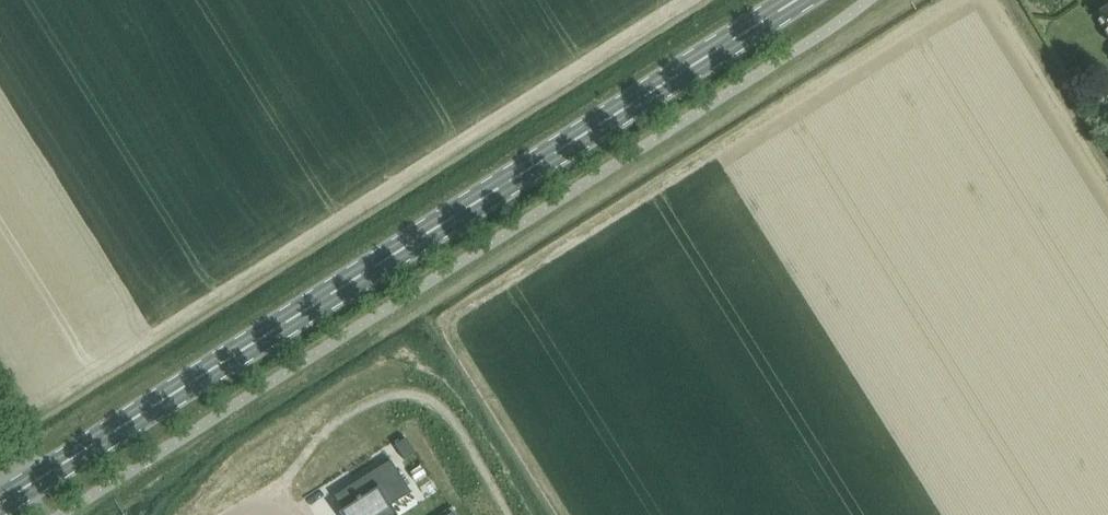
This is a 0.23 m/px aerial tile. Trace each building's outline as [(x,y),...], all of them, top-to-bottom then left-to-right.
[(1098,14),(1107,29),(1107,8),(1098,14)] [(334,497),(335,498),(336,497),(344,510),(339,513),(340,514),(376,514),(411,493),(391,461),(334,497)]
